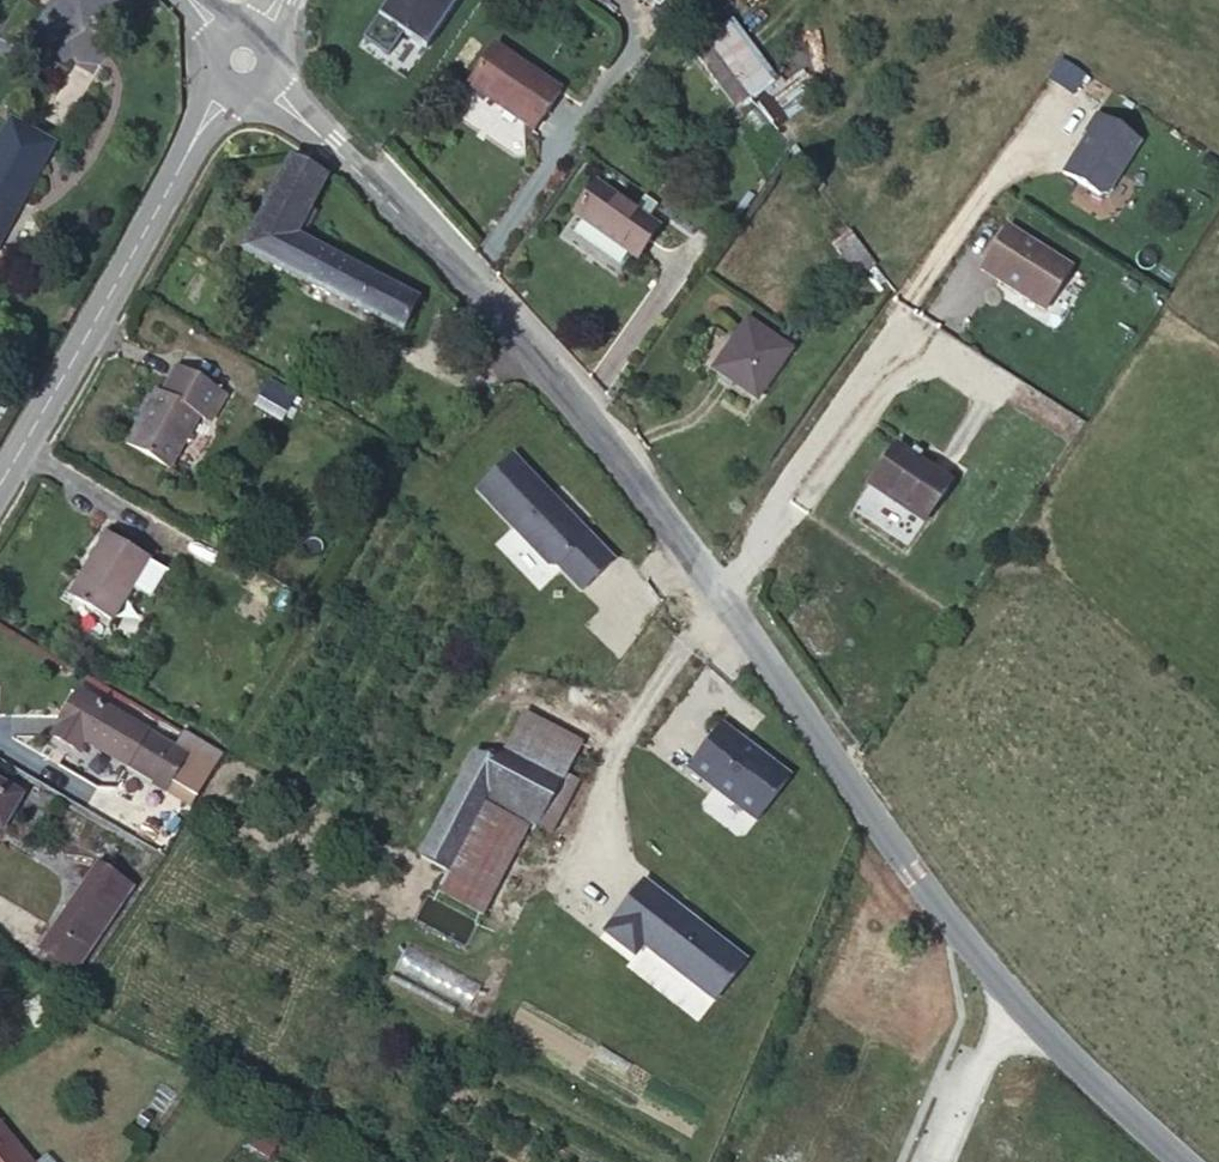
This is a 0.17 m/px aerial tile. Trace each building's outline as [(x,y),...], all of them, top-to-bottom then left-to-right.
[(377,7),(421,42),(448,0),(381,0),(377,7)] [(539,10),(546,0),(525,0),(539,10)] [(773,74),(732,20),(707,39),(730,72),(747,93),(773,74)] [(730,72),(707,39),(692,50),(716,82),(730,72)] [(559,90),(495,46),(468,86),(532,130),(559,90)] [(1081,74),(1059,60),(1047,78),(1070,93),(1081,74)] [(747,93),(730,72),(716,82),(733,104),(747,93)] [(1139,142),(1093,115),(1082,132),(1086,134),(1062,173),(1105,199),(1139,142)] [(0,136),(0,243),(54,143),(10,119),(0,136)] [(290,157),(242,250),(402,331),(418,299),(296,235),(327,175),(290,157)] [(658,227),(596,185),(575,213),(637,256),(658,227)] [(1071,269),(1004,228),(978,271),(1044,312),(1071,269)] [(874,265),(849,231),(832,244),(857,278),(874,265)] [(756,398),(789,349),(748,321),(714,369),(756,398)] [(124,445),(168,470),(198,416),(205,420),(221,392),(176,366),(161,393),(155,390),(124,445)] [(303,401),(291,393),(284,405),(297,412),(303,401)] [(909,454),(896,445),(870,484),(924,520),(951,482),(918,460),(909,454)] [(914,447),(909,454),(918,460),(922,453),(914,447)] [(612,563),(512,457),(477,490),(548,567),(557,568),(580,593),(612,563)] [(111,621),(148,559),(111,537),(74,599),(111,621)] [(173,748),(78,691),(52,735),(77,750),(83,740),(191,805),(221,755),(182,732),(173,748)] [(474,752),(419,857),(448,872),(485,801),(488,795),(540,822),(567,771),(581,743),(524,713),(508,742),(511,744),(500,766),(474,752)] [(720,725),(687,770),(756,820),(789,775),(720,725)] [(567,771),(540,822),(553,829),(580,778),(567,771)] [(0,785),(0,827),(1,827),(19,796),(0,785)] [(519,818),(485,801),(448,872),(437,892),(471,910),(519,818)] [(79,950),(122,885),(97,869),(54,933),(79,950)] [(745,955),(634,873),(599,925),(634,953),(642,942),(714,998),(745,955)] [(79,950),(54,933),(43,949),(68,966),(79,950)] [(0,1127),(0,1161),(29,1161),(0,1127)]
